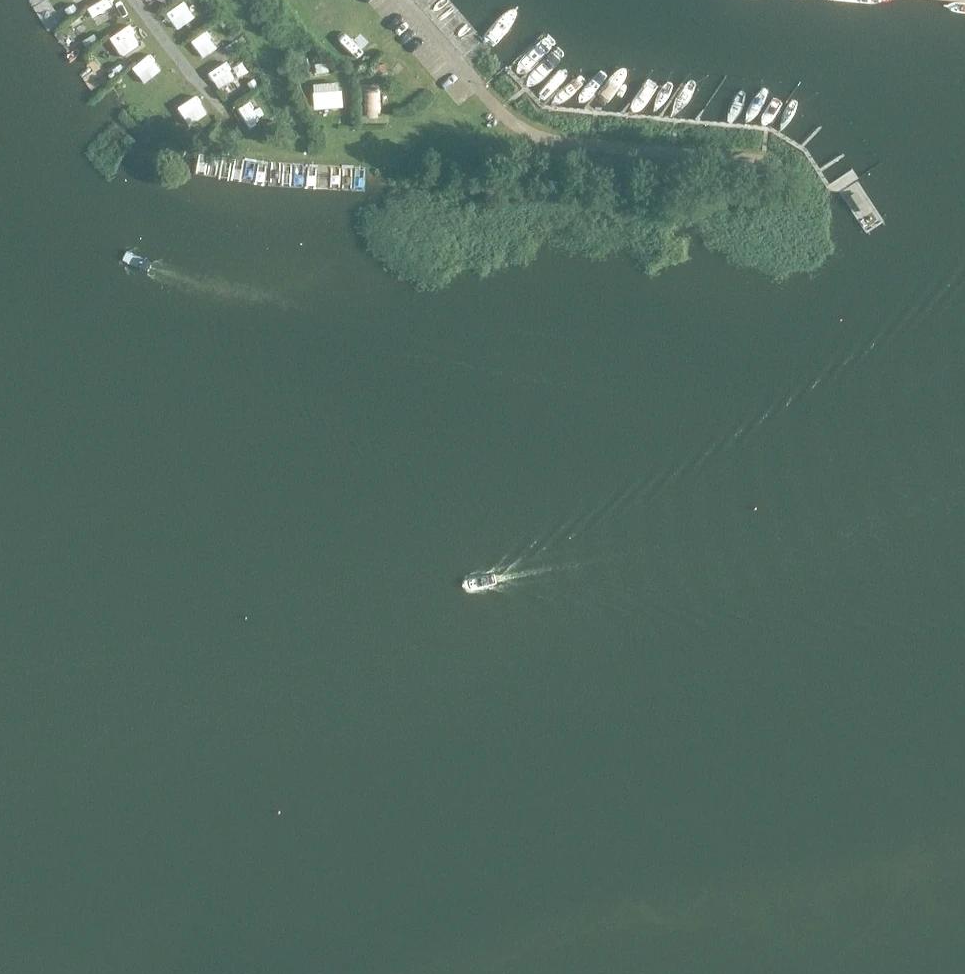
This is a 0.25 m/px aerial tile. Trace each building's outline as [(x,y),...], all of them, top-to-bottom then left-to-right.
[(184,16),(201,0),(169,0),(184,16)] [(129,1),(100,18),(115,43),(144,26),(129,1)] [(186,17),(197,35),(218,22),(207,4),(186,17)] [(365,12),(343,37),(353,46),(375,21),(365,12)] [(129,48),(144,64),(161,48),(147,32),(129,48)] [(235,37),(219,49),(228,62),(245,50),(235,37)] [(242,103),(260,93),(248,70),(229,81),(242,103)] [(363,93),(335,94),(336,119),(364,118),(363,93)] [(215,104),(191,119),(198,130),(222,115),(215,104)]
